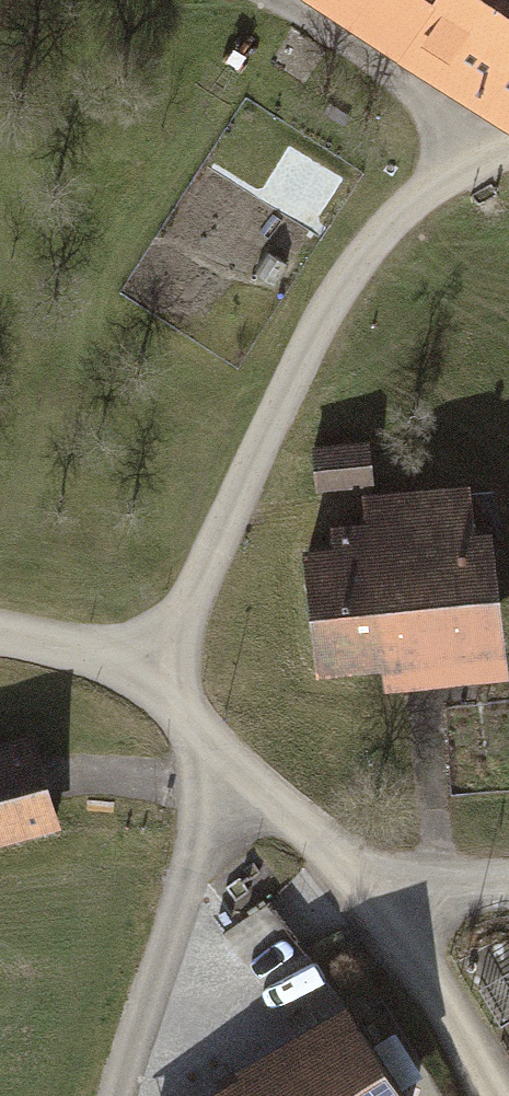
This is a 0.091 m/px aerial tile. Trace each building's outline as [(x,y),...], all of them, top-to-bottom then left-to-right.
[(407,73),(451,0),(309,0),(303,10),(407,73)] [(467,109),(508,40),(508,0),(451,0),(407,73),(467,109)] [(467,109),(508,135),(508,40),(467,109)] [(370,430),(303,433),(305,477),(372,474),(370,430)] [(508,661),(508,638),(493,490),(475,492),(473,474),(364,486),(366,504),(329,508),(331,530),(309,532),(323,659),(383,653),(385,675),(508,661)] [(0,734),(0,840),(59,825),(35,726),(0,734)] [(194,1095),(419,1095),(351,989),(239,1059),(243,1065),(194,1095)]
